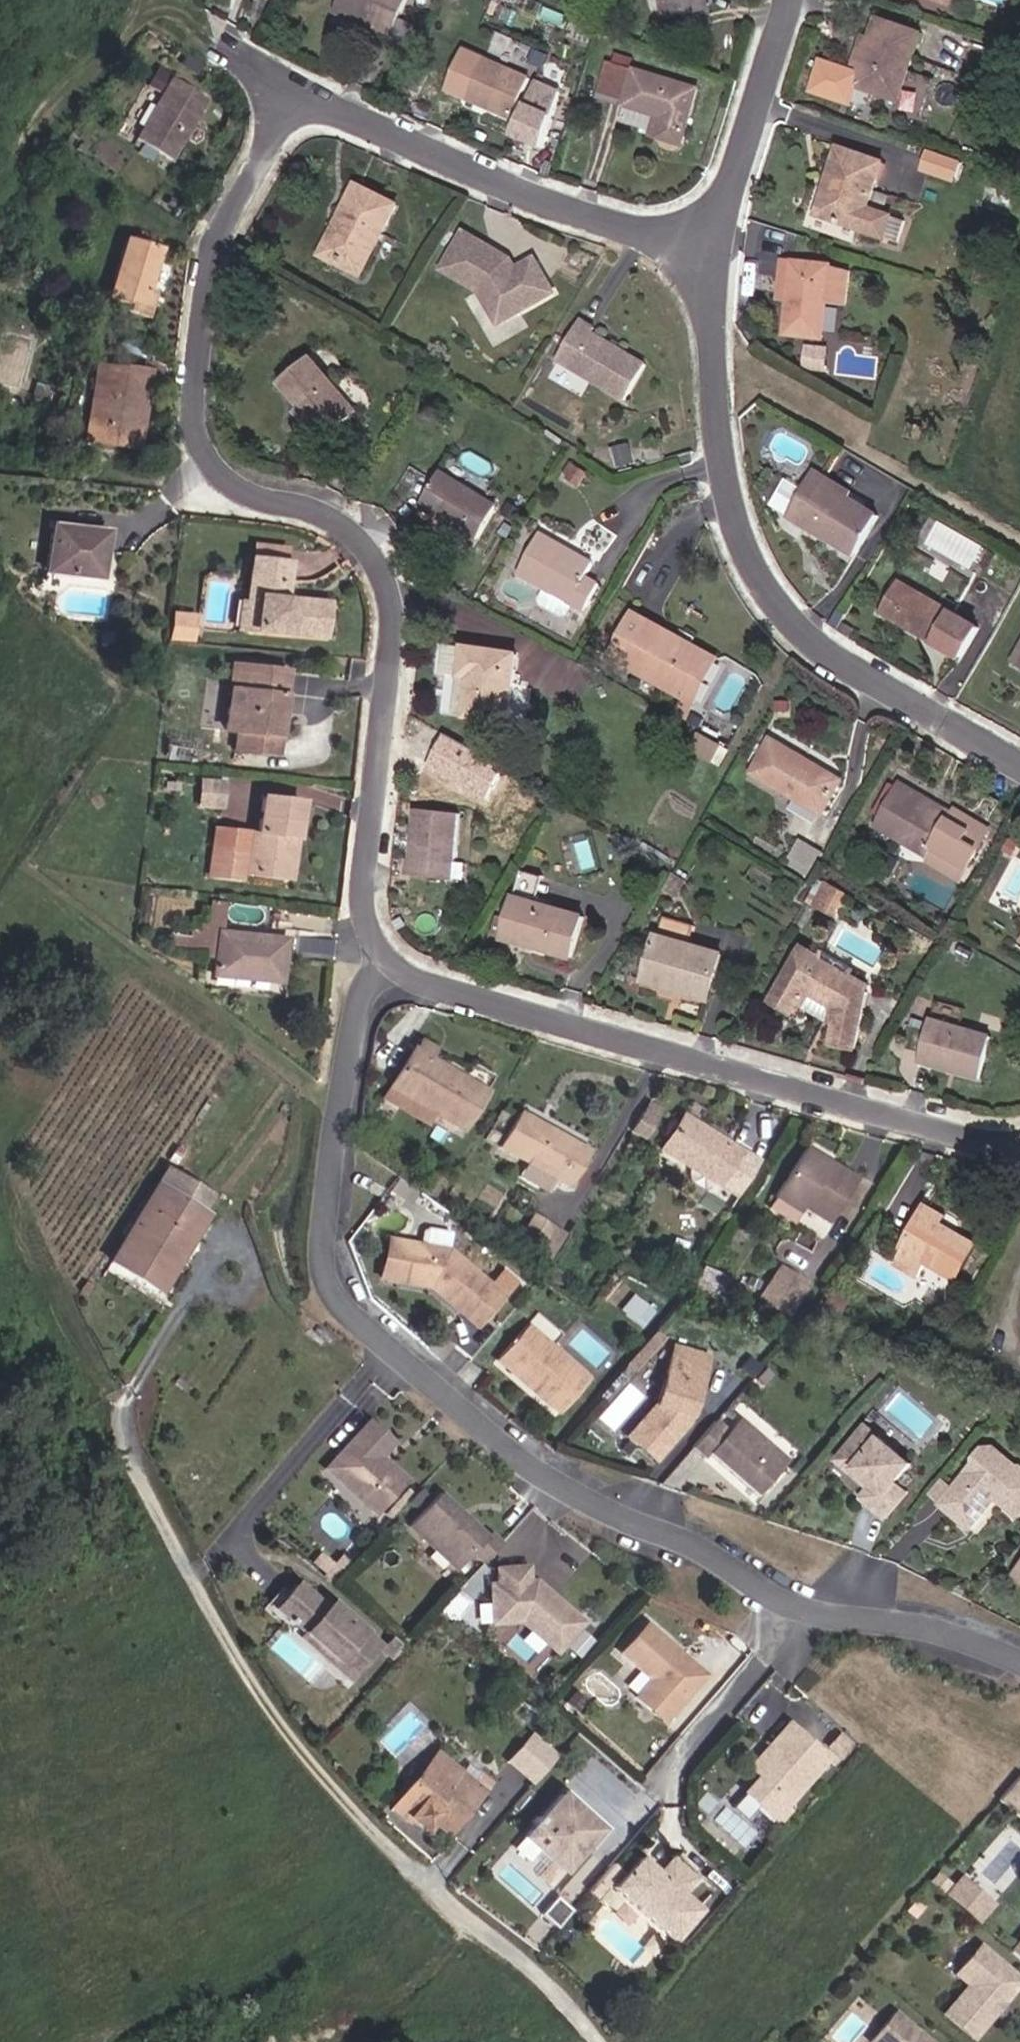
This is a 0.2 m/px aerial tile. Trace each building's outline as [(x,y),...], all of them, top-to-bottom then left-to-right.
[(340,3),(362,14),(359,22),(389,35),(384,45),(400,51),(412,22),(400,17),(407,0),(342,0),(340,3)] [(699,0),(655,0),(658,13),(700,3),(699,0)] [(866,39),(857,65),(856,70),(817,57),(809,83),(832,91),(838,74),(852,79),(854,85),(894,99),(915,32),(873,17),(866,39)] [(845,61),(857,65),(866,39),(854,35),(845,61)] [(599,57),(588,89),(613,97),(624,66),(599,57)] [(481,59),(463,96),(509,117),(527,80),(481,59)] [(650,134),(672,142),(689,90),(628,69),(616,104),(656,118),(650,134)] [(164,75),(134,138),(172,156),(202,93),(164,75)] [(808,213),(878,235),(885,214),(858,206),(873,158),(831,143),(808,213)] [(928,148),(923,171),(959,180),(965,157),(928,148)] [(357,176),(321,243),(361,265),(397,198),(357,176)] [(550,289),(531,256),(512,267),(507,257),(502,257),(496,254),(494,250),(461,230),(440,267),(476,288),(488,309),(508,298),(514,310),(550,289)] [(107,291),(124,297),(130,300),(128,307),(148,313),(157,288),(150,285),(163,245),(127,233),(107,291)] [(909,245),(889,238),(886,248),(905,254),(909,245)] [(786,292),(788,257),(775,256),(772,291),(786,292)] [(825,260),(788,257),(786,292),(783,328),(819,331),(825,260)] [(495,321),(514,310),(508,298),(488,309),(495,321)] [(643,365),(589,334),(591,330),(577,321),(554,362),(622,401),(643,365)] [(808,344),(806,367),(823,368),(824,345),(808,344)] [(101,399),(96,434),(131,440),(144,365),(120,361),(115,391),(105,390),(109,362),(91,359),(85,396),(101,399)] [(305,362),(279,386),(304,415),(307,412),(330,439),(354,417),(305,362)] [(79,432),(96,434),(101,399),(85,396),(79,432)] [(307,412),(304,415),(295,423),(317,450),(330,439),(307,412)] [(785,518),(800,527),(823,486),(828,479),(813,470),(785,518)] [(493,505),(439,472),(419,505),(440,517),(464,531),(474,537),(493,505)] [(877,517),(823,486),(800,527),(853,557),(877,517)] [(464,531),(440,517),(432,530),(456,545),(464,531)] [(100,527),(47,522),(43,568),(95,574),(100,527)] [(558,549),(562,542),(541,530),(516,572),(580,613),(597,586),(585,578),(591,568),(558,549)] [(255,595),(251,630),(320,635),(323,603),(281,599),(283,562),(245,558),(242,594),(255,595)] [(964,621),(895,582),(882,600),(895,608),(885,623),(942,657),(964,621)] [(568,606),(541,589),(535,599),(536,604),(557,617),(562,616),(568,606)] [(255,595),(242,594),(239,629),(251,630),(255,595)] [(873,615),(885,623),(895,608),(882,600),(873,615)] [(170,638),(196,640),(198,612),(172,610),(170,638)] [(688,647),(648,624),(636,618),(611,658),(684,700),(703,667),(684,656),(688,647)] [(1019,660),(1019,638),(1008,657),(1018,662),(1019,660)] [(472,676),(467,719),(508,724),(516,654),(465,647),(462,675),(472,676)] [(703,667),(684,700),(696,708),(721,667),(688,647),(684,656),(703,667)] [(238,664),(225,663),(221,704),(234,705),(238,664)] [(279,668),(238,664),(234,705),(221,704),(218,726),(271,733),(279,668)] [(839,784),(769,739),(748,771),(818,817),(839,784)] [(196,806),(223,807),(225,777),(197,776),(196,806)] [(946,817),(951,808),(901,778),(896,788),(946,817)] [(896,788),(870,825),(925,858),(932,848),(964,866),(985,828),(951,808),(946,817),(896,788)] [(241,867),(279,871),(285,818),(294,818),(296,795),(255,791),(251,824),(246,824),(241,867)] [(408,867),(455,873),(463,815),(413,810),(408,867)] [(285,818),(279,871),(288,872),(294,818),(285,818)] [(200,868),(209,868),(211,842),(236,843),(238,821),(204,819),(200,868)] [(211,842),(209,868),(234,869),(236,843),(211,842)] [(578,911),(507,889),(496,930),(566,952),(578,911)] [(662,917),(660,931),(693,936),(696,922),(662,917)] [(277,935),(212,930),(208,971),(272,979),(277,935)] [(716,953),(653,934),(641,977),(704,995),(716,953)] [(865,986),(799,947),(772,995),(793,1006),(809,983),(840,999),(832,1043),(854,1047),(865,986)] [(981,1038),(923,1021),(909,1064),(969,1082),(981,1038)] [(478,1090),(407,1047),(382,1090),(452,1132),(478,1090)] [(647,1100),(634,1131),(648,1137),(661,1106),(647,1100)] [(493,1145),(559,1187),(581,1153),(515,1113),(493,1145)] [(660,1146),(718,1182),(737,1149),(680,1114),(660,1146)] [(824,1166),(828,1159),(799,1142),(795,1149),(824,1166)] [(771,1191),(799,1208),(804,1202),(830,1218),(854,1175),(828,1159),(824,1166),(795,1149),(771,1191)] [(160,1314),(209,1240),(202,1236),(214,1219),(172,1191),(112,1282),(160,1314)] [(921,1200),(917,1208),(938,1218),(943,1211),(921,1200)] [(938,1218),(917,1208),(897,1245),(950,1274),(971,1236),(938,1218)] [(920,1258),(897,1245),(889,1260),(912,1273),(920,1258)] [(439,1254),(396,1249),(391,1287),(423,1290),(472,1330),(496,1301),(439,1254)] [(805,1274),(778,1258),(760,1289),(787,1304),(805,1274)] [(519,1328),(492,1362),(556,1414),(584,1380),(519,1328)] [(702,1358),(670,1347),(652,1405),(623,1435),(649,1460),(683,1424),(702,1358)] [(708,1423),(686,1450),(699,1461),(703,1456),(753,1497),(782,1461),(732,1420),(721,1433),(708,1423)] [(364,1427),(321,1476),(372,1521),(402,1486),(381,1468),(379,1471),(373,1466),(376,1463),(388,1448),(364,1427)] [(909,1466),(863,1429),(834,1465),(859,1485),(863,1481),(870,1487),(859,1501),(883,1521),(906,1494),(894,1485),(909,1466)] [(936,1506),(951,1517),(963,1500),(980,1514),(991,1499),(990,1496),(996,1494),(997,1500),(1015,1514),(1019,1508),(1019,1467),(1018,1465),(1014,1465),(991,1447),(980,1448),(971,1460),(972,1464),(936,1506)] [(471,1576),(495,1549),(483,1538),(480,1542),(432,1499),(403,1532),(452,1576),(460,1566),(471,1576)] [(963,1500),(951,1517),(967,1530),(980,1514),(963,1500)] [(342,1577),(349,1570),(340,1562),(334,1569),(342,1577)] [(330,1590),(342,1577),(334,1569),(321,1583),(330,1590)] [(519,1625),(555,1657),(580,1628),(551,1602),(547,1606),(538,1598),(537,1591),(532,1587),(525,1587),(524,1572),(495,1574),(495,1589),(489,1590),(490,1615),(503,1614),(504,1627),(519,1625)] [(380,1652),(330,1610),(326,1615),(297,1591),(277,1615),(305,1639),(301,1644),(351,1686),(380,1652)] [(503,1614),(490,1615),(491,1628),(504,1627),(503,1614)] [(626,1697),(656,1722),(696,1675),(636,1623),(611,1652),(642,1679),(626,1697)] [(825,1757),(784,1722),(765,1745),(775,1753),(755,1776),(742,1791),(773,1818),(825,1757)] [(532,1783),(558,1754),(530,1730),(505,1760),(532,1783)] [(389,1793),(400,1803),(406,1797),(426,1816),(435,1805),(449,1818),(489,1775),(478,1765),(472,1772),(438,1741),(389,1793)] [(775,1753),(765,1745),(746,1767),(755,1776),(775,1753)] [(1019,1803),(1019,1777),(1016,1774),(1013,1777),(1007,1785),(995,1798),(1011,1813),(1019,1803)] [(579,1806),(555,1785),(552,1789),(575,1810),(579,1806)] [(552,1789),(513,1833),(530,1847),(533,1842),(544,1852),(540,1857),(553,1868),(577,1841),(581,1844),(598,1824),(579,1806),(575,1810),(552,1789)] [(1011,1813),(1019,1821),(1019,1803),(1011,1813)] [(533,1842),(530,1847),(540,1857),(544,1852),(533,1842)] [(648,1867),(629,1851),(603,1881),(663,1934),(690,1903),(672,1887),(648,1867)] [(685,1872),(662,1852),(648,1867),(672,1887),(685,1872)] [(586,1892),(610,1863),(602,1857),(578,1885),(586,1892)] [(956,1876),(941,1893),(971,1920),(986,1903),(956,1876)] [(546,1922),(562,1904),(546,1890),(531,1908),(546,1922)] [(1007,1952),(1019,1964),(1019,1937),(1007,1952)] [(1017,1981),(976,1945),(950,1973),(962,1984),(937,2013),(965,2039),(1017,1981)] [(890,2011),(863,2039),(866,2041),(923,2041),(890,2011)]
